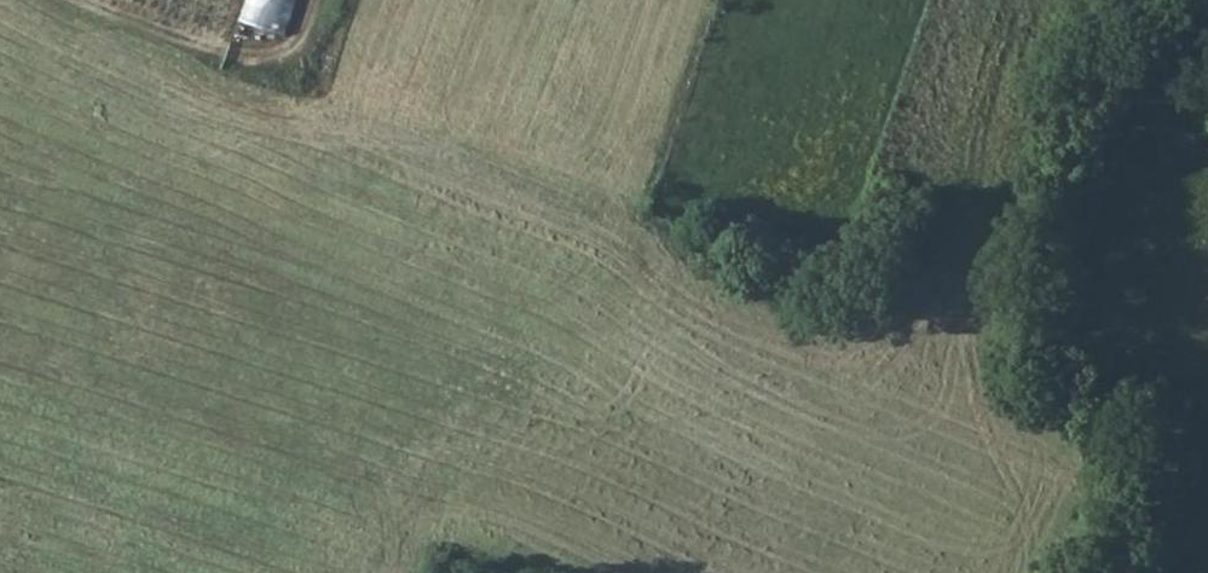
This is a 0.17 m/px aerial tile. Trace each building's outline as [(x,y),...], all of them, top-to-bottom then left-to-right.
[(247,23),(294,34),(302,0),(253,0),(247,23)]
